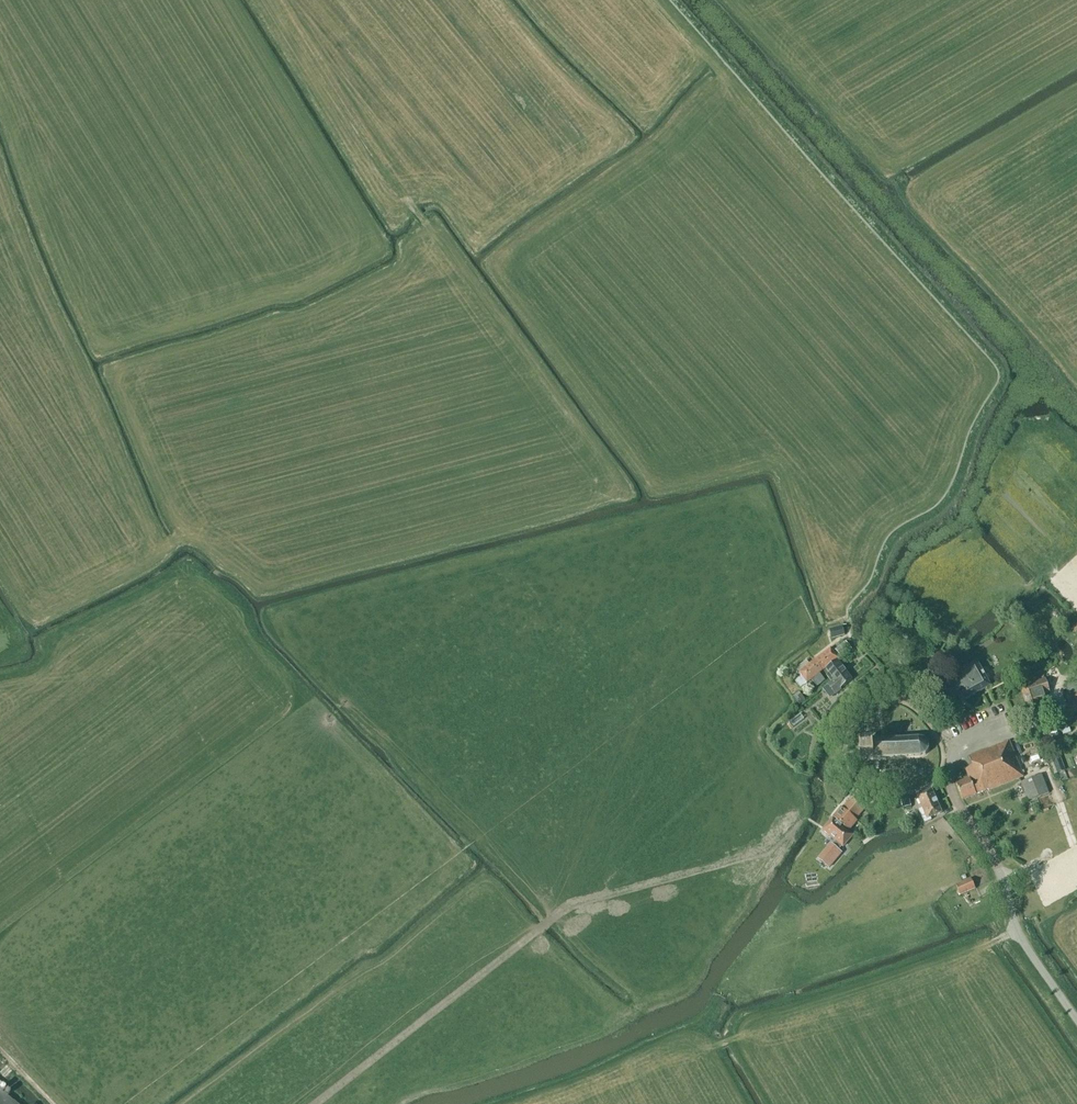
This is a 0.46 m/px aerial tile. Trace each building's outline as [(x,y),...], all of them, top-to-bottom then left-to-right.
[(831,634),(832,639),(845,635),(842,627),(832,630),(833,634),(831,634)] [(852,650),(845,642),(836,650),(842,658),(852,650)] [(815,661),(823,671),(839,659),(831,648),(815,661)] [(819,674),(823,671),(815,661),(799,673),(802,676),(795,681),(801,688),(811,680),(814,683),(809,686),(812,691),(825,680),(819,674)] [(823,690),(825,693),(830,689),(835,695),(841,690),(840,689),(852,680),(837,661),(826,669),(829,674),(826,675),(832,682),(823,690)] [(965,700),(991,686),(977,662),(952,676),(957,686),(956,686),(959,691),(960,691),(965,700)] [(1043,694),(1049,692),(1045,680),(1020,688),(1029,713),(1041,709),(1039,704),(1046,702),(1043,694)] [(1066,695),(1069,704),(1067,705),(1070,715),(1076,713),(1076,692),(1066,695)] [(805,702),(801,695),(796,699),(800,706),(805,702)] [(793,724),(805,719),(802,713),(791,718),(793,724)] [(926,755),(928,750),(928,744),(924,739),(918,738),(871,741),(871,742),(870,742),(870,744),(860,745),(861,757),(871,756),(871,759),(872,758),(872,760),(920,757),(926,755)] [(1022,774),(1024,773),(1023,771),(1021,772),(1009,741),(969,757),(973,767),(965,769),(969,779),(956,784),(962,800),(976,795),(988,790),(988,791),(1023,777),(1022,774)] [(1055,767),(1063,764),(1059,751),(1050,754),(1055,767)] [(842,770),(841,762),(831,764),(832,772),(839,771),(839,770),(842,770)] [(1028,801),(1049,793),(1041,775),(1021,783),(1028,801)] [(864,791),(860,788),(855,794),(859,797),(864,791)] [(930,818),(942,813),(931,790),(917,796),(922,809),(919,810),(924,823),(931,820),(930,818)] [(865,808),(852,797),(842,809),(848,814),(855,820),(865,808)] [(902,808),(912,805),(910,799),(901,801),(902,808)] [(855,820),(842,809),(834,819),(848,832),(857,821),(855,820)] [(834,819),(833,819),(823,831),(836,842),(820,860),(829,868),(841,853),(839,851),(842,847),(843,847),(853,836),(848,832),(834,819)] [(960,895),(975,889),(971,879),(956,886),(960,895)] [(0,1091),(0,1103),(15,1103),(0,1091)]
